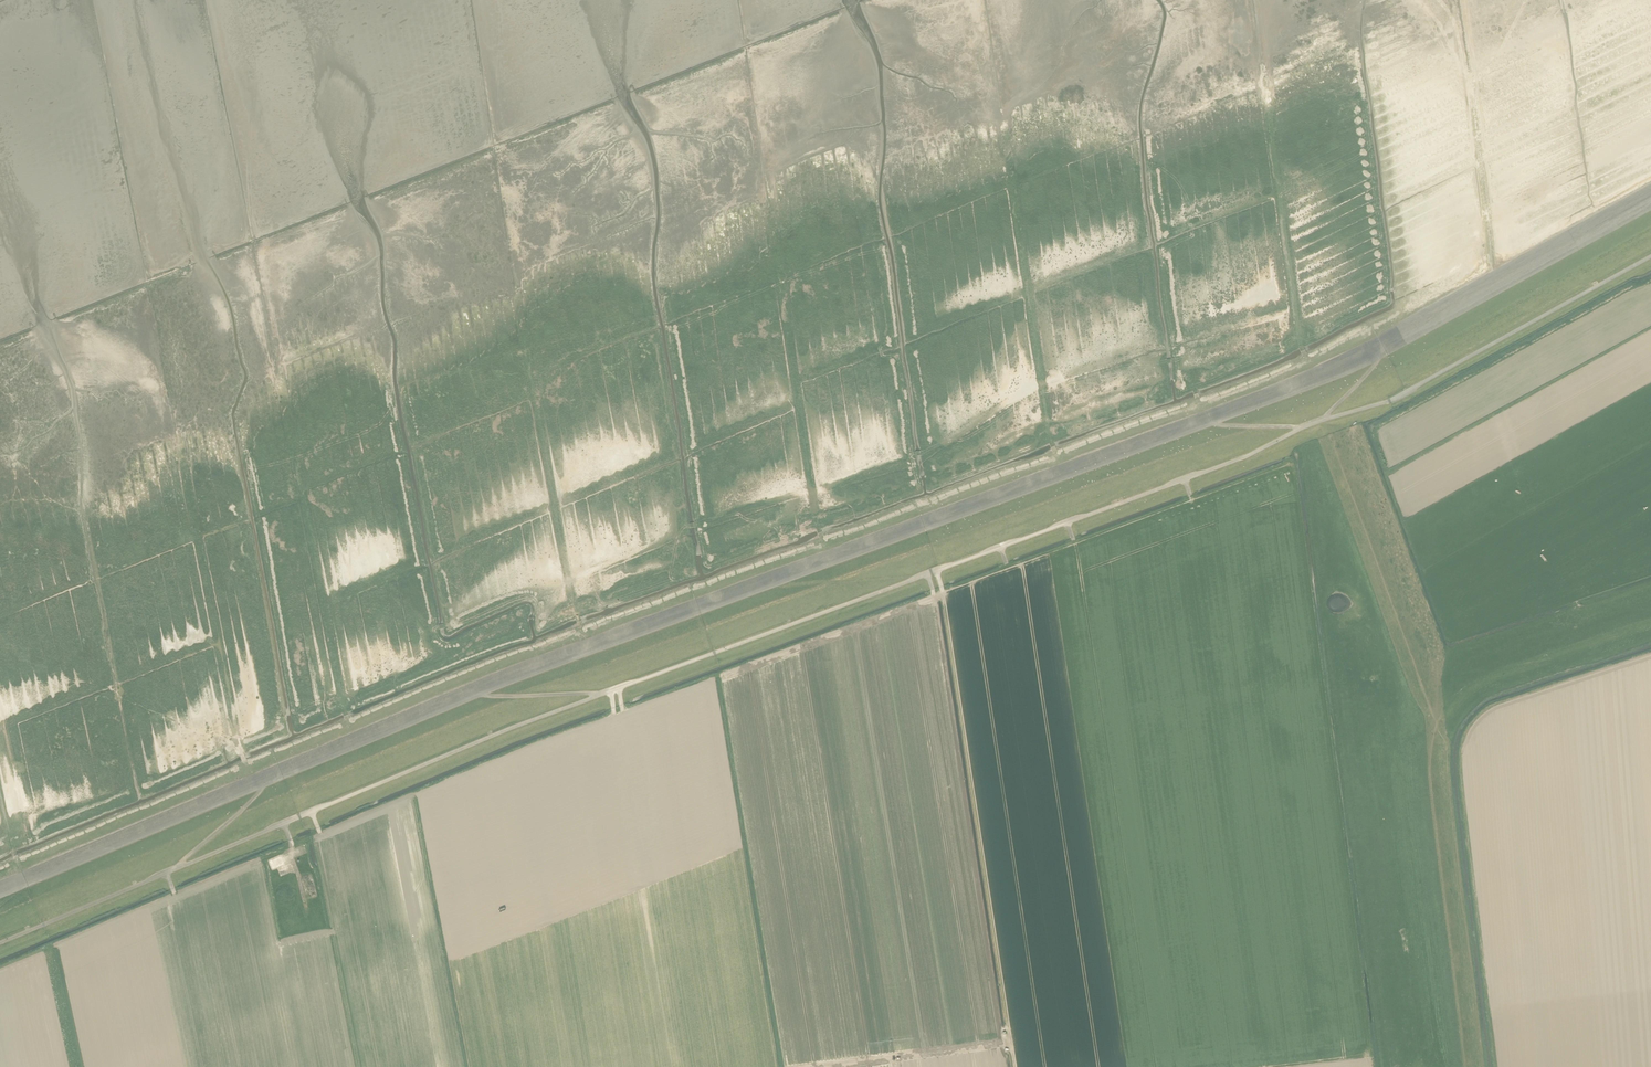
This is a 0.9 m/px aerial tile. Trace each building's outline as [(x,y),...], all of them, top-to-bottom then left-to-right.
[(281,856),(269,861),(272,870),(285,865),(281,856)]
